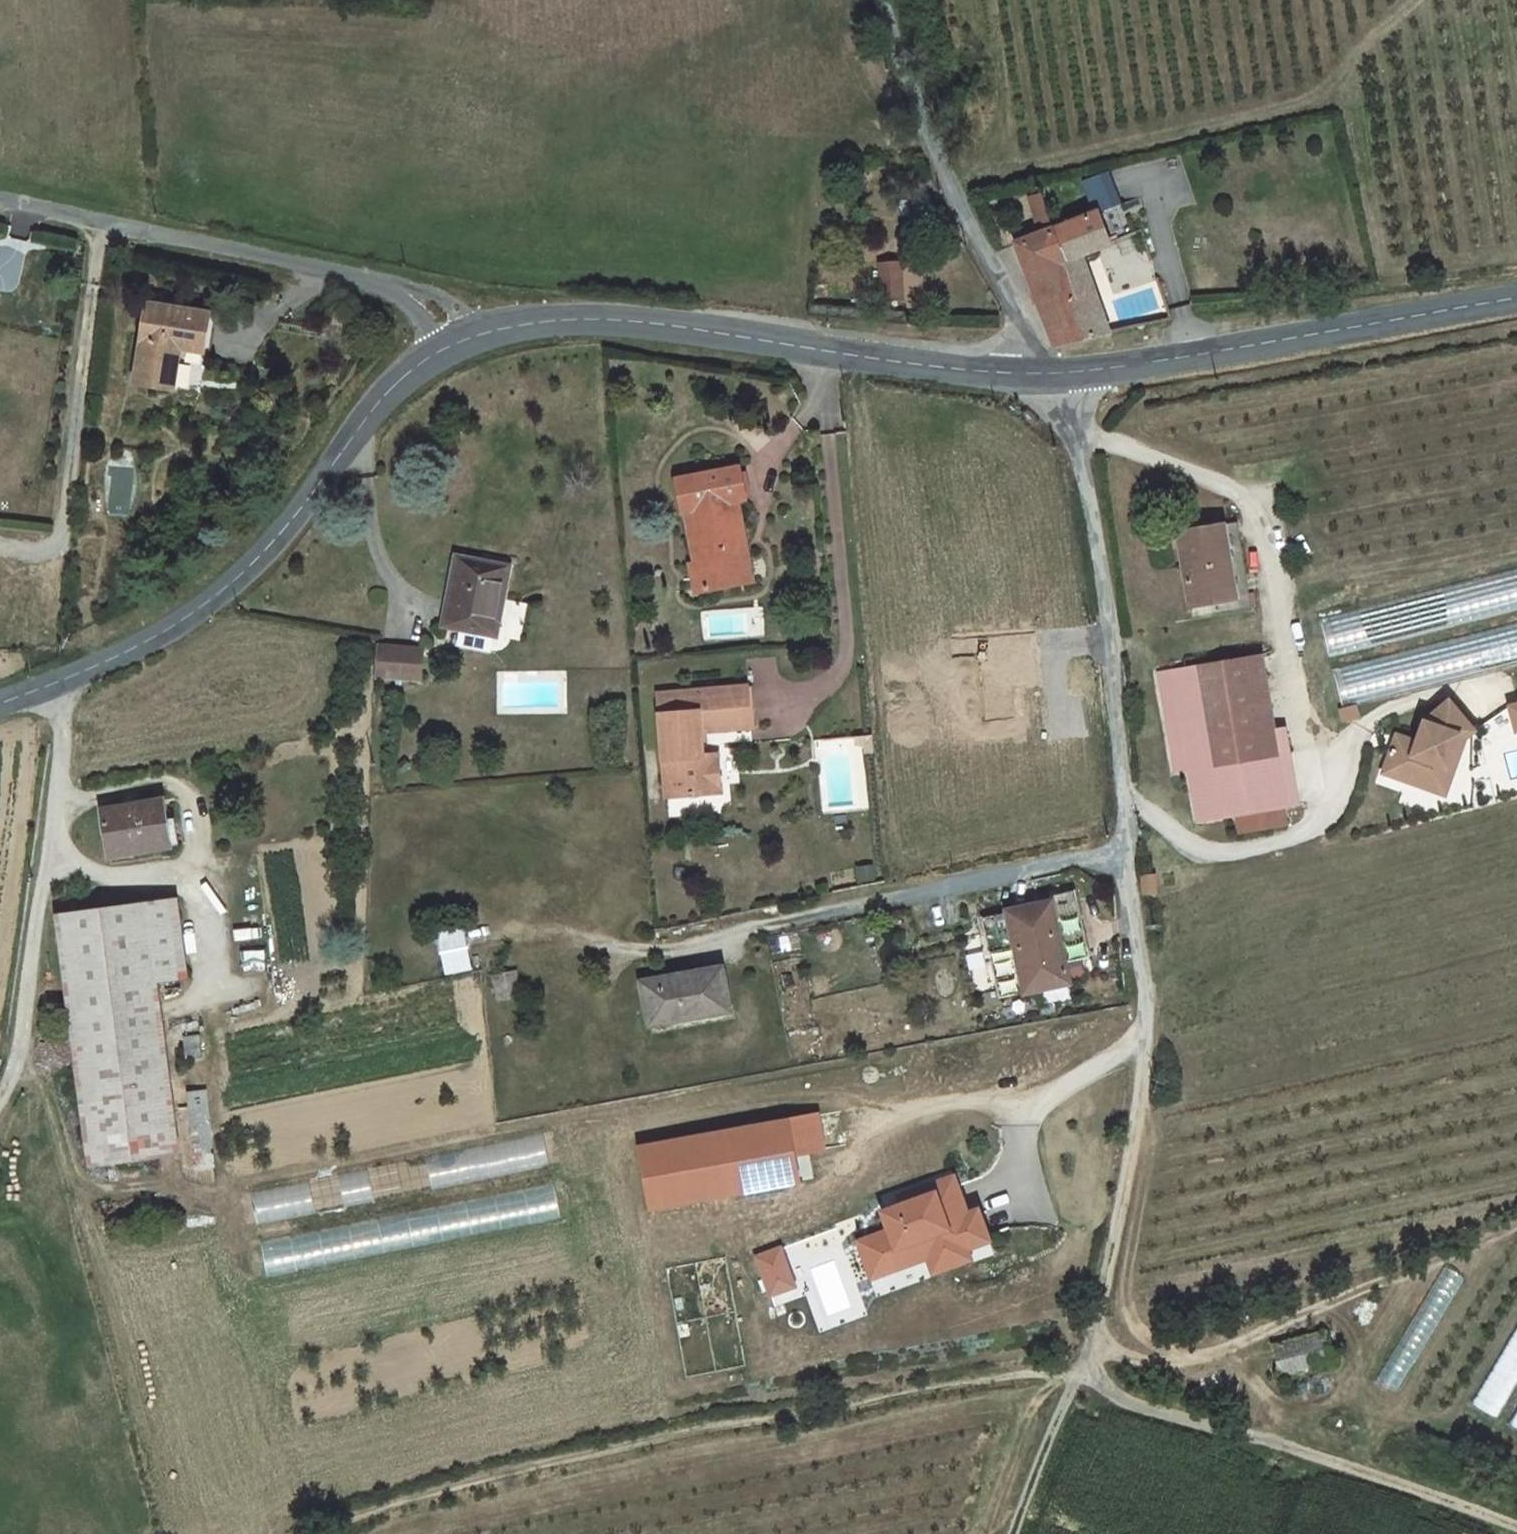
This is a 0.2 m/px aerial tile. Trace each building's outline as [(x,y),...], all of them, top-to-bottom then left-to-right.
[(1054,229),(1066,261),(1082,255),(1133,235),(1121,203),(1054,229)] [(1066,261),(1054,229),(1016,243),(1055,345),(1082,339),(1069,305),(1078,302),(1073,289),(1064,264),(1067,263),(1066,261)] [(1073,289),(1078,302),(1096,295),(1082,255),(1066,261),(1067,263),(1064,264),(1073,289)] [(903,301),(903,262),(879,262),(879,301),(903,301)] [(1096,295),(1078,302),(1069,305),(1082,339),(1110,333),(1096,295)] [(219,357),(228,316),(161,302),(146,383),(187,390),(194,353),(219,357)] [(735,513),(747,511),(741,466),(750,465),(746,431),(679,441),(683,474),(690,473),(696,524),(701,523),(705,553),(738,548),(735,513)] [(753,546),(747,511),(735,513),(738,548),(753,546)] [(1237,522),(1178,531),(1193,620),(1252,610),(1237,522)] [(705,553),(701,523),(696,524),(685,525),(689,555),(705,553)] [(475,580),(475,563),(460,561),(451,631),(468,633),(466,650),(498,654),(499,638),(504,638),(512,567),(494,565),(494,580),(475,580)] [(494,562),(475,561),(475,563),(475,580),(494,580),(494,565),(494,562)] [(1326,652),(1516,615),(1516,568),(1466,578),(1469,594),(1321,623),(1326,652)] [(1516,664),(1516,623),(1331,663),(1340,702),(1516,664)] [(380,667),(424,671),(426,642),(382,636),(380,653),(380,667)] [(1263,655),(1250,657),(1267,759),(1280,757),(1263,655)] [(1250,657),(1158,673),(1175,774),(1190,771),(1198,821),(1238,815),(1241,832),(1287,825),(1284,807),(1288,806),(1280,757),(1267,759),(1250,657)] [(759,687),(707,692),(709,712),(670,715),(676,799),(729,795),(726,759),(714,761),(712,733),(763,728),(759,687)] [(669,696),(670,715),(709,712),(707,692),(669,696)] [(1393,747),(1384,772),(1431,788),(1439,764),(1448,767),(1461,733),(1466,738),(1476,730),(1450,700),(1425,721),(1418,742),(1413,754),(1393,747)] [(1355,707),(1342,711),(1345,720),(1358,717),(1355,707)] [(882,749),(880,733),(866,734),(866,741),(873,741),(874,749),(882,749)] [(1439,764),(1431,788),(1446,793),(1466,738),(1461,733),(1448,767),(1439,764)] [(1398,735),(1393,747),(1413,754),(1418,742),(1398,735)] [(112,807),(120,854),(175,844),(166,797),(112,807)] [(1155,876),(1143,876),(1145,893),(1156,892),(1155,876)] [(71,912),(104,1162),(194,1150),(171,977),(201,972),(189,898),(71,912)] [(1058,901),(987,911),(999,989),(1070,980),(1058,901)] [(445,976),(473,971),(465,927),(436,933),(445,976)] [(635,986),(642,1021),(676,1015),(677,1023),(724,1014),(715,970),(635,986)] [(644,1029),(677,1023),(676,1015),(642,1021),(644,1029)] [(216,1050),(214,1028),(205,1029),(209,1051),(216,1050)] [(209,1051),(205,1029),(198,1030),(200,1052),(209,1051)] [(213,1164),(232,1163),(222,1086),(202,1089),(213,1164)] [(818,1114),(788,1119),(794,1153),(824,1148),(818,1114)] [(788,1119),(640,1146),(651,1207),(799,1181),(794,1153),(788,1119)] [(902,1203),(883,1210),(890,1228),(872,1235),(885,1272),(964,1241),(966,1248),(990,1239),(978,1208),(967,1212),(953,1175),(932,1183),(935,1191),(902,1203)] [(899,1195),(902,1203),(935,1191),(932,1183),(899,1195)] [(302,1213),(300,1185),(253,1189),(256,1217),(302,1213)] [(885,1272),(872,1235),(859,1241),(878,1292),(970,1257),(966,1248),(964,1241),(885,1272)] [(1516,1388),(1516,1327),(1475,1404),(1501,1418),(1516,1388)] [(1325,1332),(1274,1345),(1282,1377),(1333,1364),(1325,1332)]
